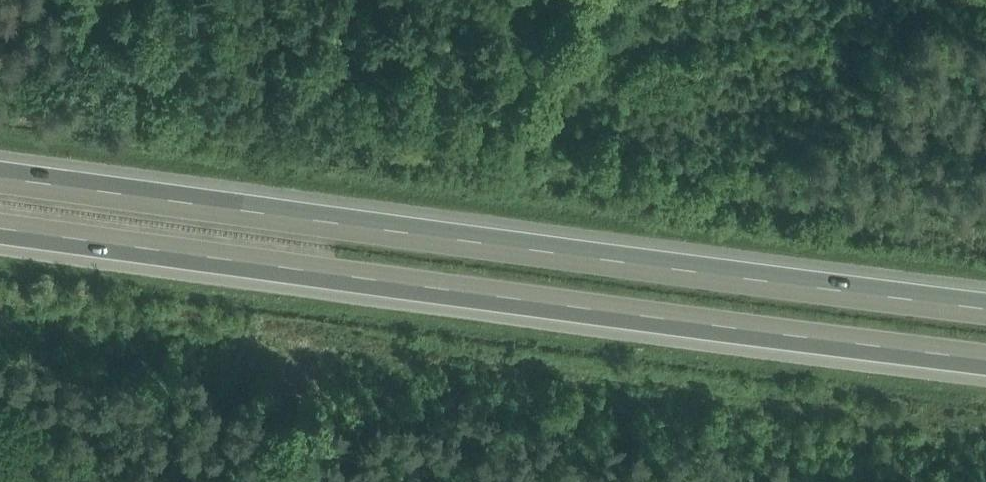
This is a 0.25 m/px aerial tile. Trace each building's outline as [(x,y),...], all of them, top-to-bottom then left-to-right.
[(980,315),(981,305),(958,304),(957,313),(980,315)]
